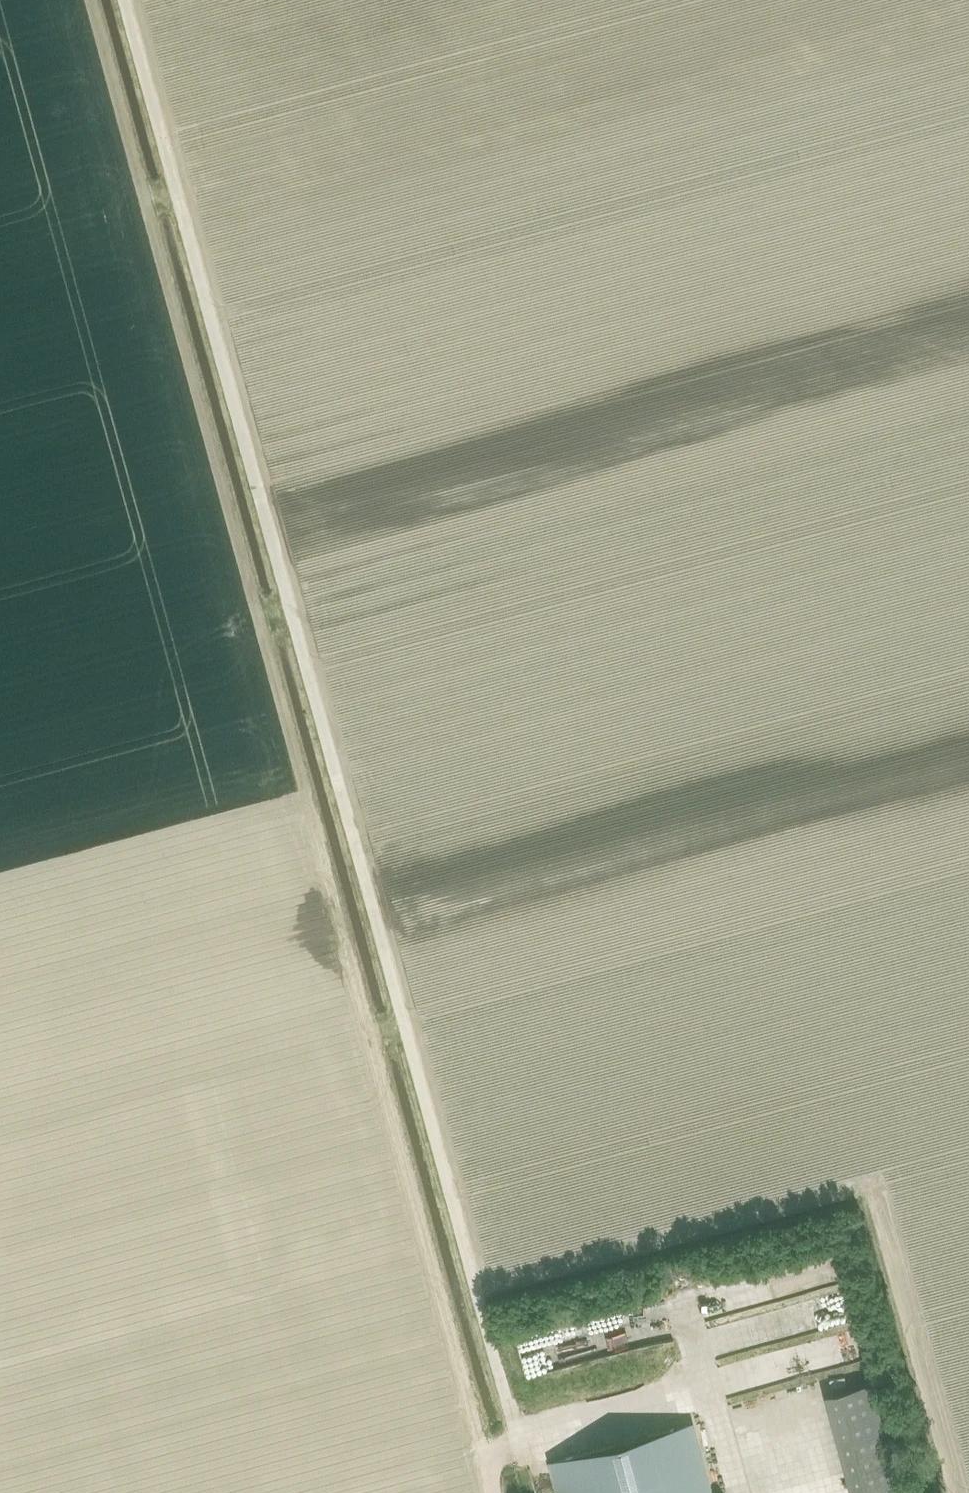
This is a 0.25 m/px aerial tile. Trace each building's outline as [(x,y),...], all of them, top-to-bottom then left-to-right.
[(828,1254),(765,1270),(771,1294),(834,1279),(828,1254)] [(806,1302),(760,1313),(764,1329),(810,1318),(806,1302)] [(545,1365),(610,1358),(607,1332),(542,1339),(545,1365)] [(850,1492),(901,1492),(872,1383),(825,1396),(850,1492)] [(769,1416),(768,1396),(752,1397),(753,1416),(769,1416)] [(557,1492),(712,1492),(693,1422),(549,1461),(557,1492)]
